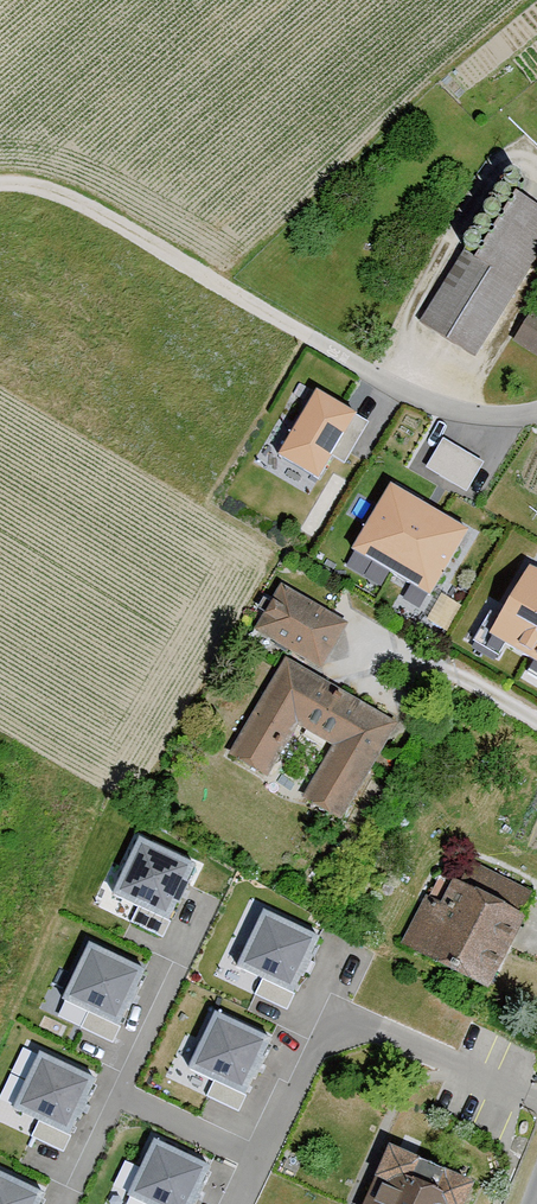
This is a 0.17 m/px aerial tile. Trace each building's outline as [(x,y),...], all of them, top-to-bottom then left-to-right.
[(505,185),(506,188),(507,191),(509,193),(513,194),(516,194),(519,192),(521,189),(521,187),(521,184),(520,181),(517,179),(515,178),(512,178),(509,180),(507,182),(505,185)] [(496,200),(496,203),(498,206),(500,208),(503,209),(507,208),(509,207),(511,204),(512,201),(512,198),(510,196),(508,194),(505,193),(503,193),(500,194),(497,196),(496,200)] [(477,361),(536,261),(536,211),(522,202),(484,266),(467,256),(424,329),(477,361)] [(486,216),(486,219),(488,222),(490,224),(493,225),(496,224),(499,223),(501,220),(502,217),(502,215),(500,212),(498,210),(495,209),(492,209),(489,210),(487,213),(486,216)] [(477,233),(477,236),(479,239),(481,241),(484,242),(488,242),(491,240),(492,237),(493,235),(493,232),(491,229),(489,227),(487,226),(484,226),(481,227),(478,230),(477,233)] [(468,248),(468,251),(469,254),(472,256),(475,257),(478,257),(481,255),(483,252),(484,249),(483,247),(482,244),(480,242),(477,241),(474,241),(471,242),(469,245),(468,248)] [(515,347),(536,360),(536,315),(535,314),(515,347)] [(315,391),(278,460),(316,484),(358,418),(315,391)] [(449,430),(432,460),(475,484),(492,453),(449,430)] [(471,533),(392,486),(351,555),(431,601),(471,533)] [(528,570),(490,639),(536,667),(536,575),(528,570)] [(347,629),(284,593),(259,636),(322,672),(347,629)] [(397,729),(288,664),(233,758),(268,779),(297,729),(332,750),(303,798),(342,821),(397,729)] [(140,836),(112,895),(140,908),(132,924),(163,938),(198,864),(140,836)] [(423,957),(490,991),(536,900),(536,898),(472,864),(459,889),(443,881),(432,903),(447,911),(423,957)] [(263,912),(236,965),(263,979),(256,993),(289,1010),(323,942),(263,912)] [(145,969),(90,943),(62,1000),(82,1009),(77,1019),(113,1036),(145,969)] [(215,1011),(188,1069),(215,1081),(208,1098),(240,1112),(274,1038),(215,1011)] [(40,1054),(15,1111),(39,1122),(32,1137),(64,1151),(97,1079),(40,1054)] [(128,1197),(144,1203),(193,1203),(211,1166),(155,1140),(128,1197)] [(392,1147),(367,1203),(471,1203),(479,1187),(392,1147)] [(45,1197),(0,1175),(0,1203),(41,1203),(45,1197)]
